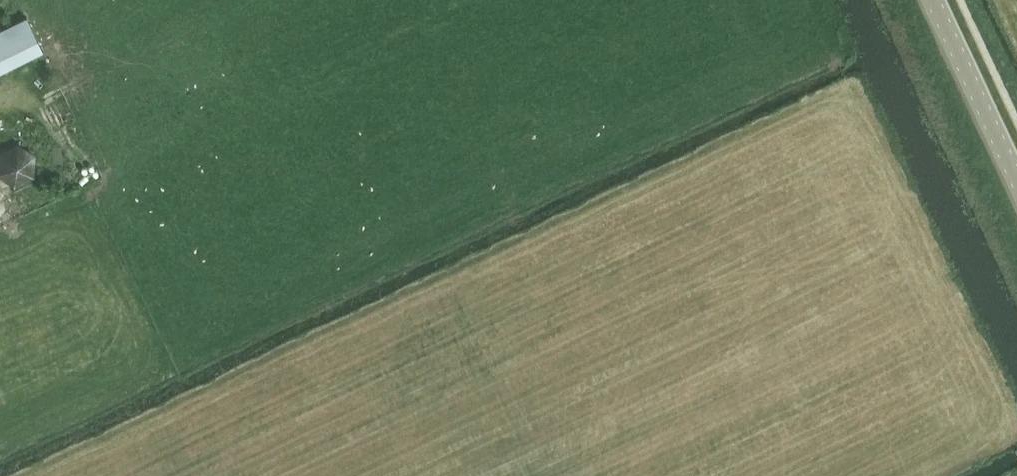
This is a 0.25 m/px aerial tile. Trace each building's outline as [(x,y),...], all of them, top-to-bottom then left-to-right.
[(47,48),(31,11),(0,24),(0,68),(47,48)] [(4,167),(14,185),(44,169),(34,151),(4,167)]
